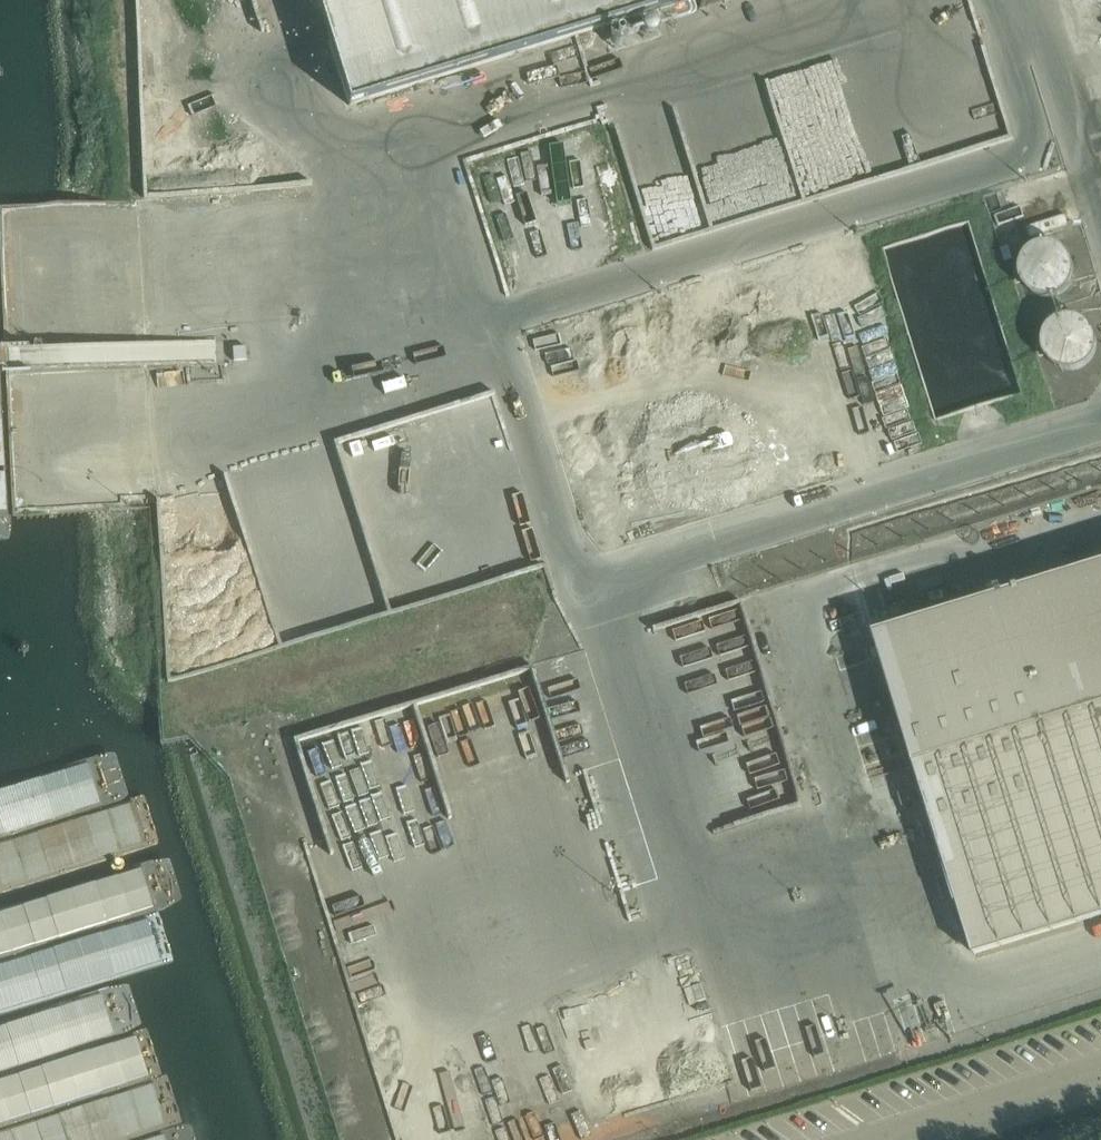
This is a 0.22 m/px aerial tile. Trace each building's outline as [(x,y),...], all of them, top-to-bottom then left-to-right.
[(348,106),(690,0),(315,0),(348,106)] [(701,9),(732,0),(698,0),(701,9)] [(1078,288),(1078,287),(1077,278),(1075,274),(1071,269),(1068,267),(1063,264),(1054,262),(1044,264),(1036,269),(1031,276),(1029,281),(1029,286),(1030,295),(1033,300),(1035,303),(1042,309),(1046,311),(1051,312),(1056,312),(1062,310),(1065,309),(1070,305),(1073,302),(1076,297),(1078,288)] [(1096,363),(1096,362),(1096,356),(1094,351),(1089,344),(1086,342),(1080,339),(1075,338),(1070,338),(1063,340),(1059,342),(1055,345),(1050,353),(1049,362),(1050,371),(1052,375),(1056,379),(1062,383),(1068,385),(1072,386),(1077,385),(1083,383),(1089,379),(1094,371),(1096,363)] [(876,638),(918,771),(976,956),(1100,917),(1100,567),(876,638)] [(751,603),(657,622),(657,624),(669,649),(680,647),(684,665),(702,661),(677,674),(683,704),(690,719),(692,725),(711,765),(707,743),(736,801),(749,798),(749,799),(783,792),(786,790),(786,791),(790,799),(751,603)] [(538,766),(562,758),(532,665),(372,717),(373,721),(361,721),(365,734),(380,729),(388,729),(394,744),(394,750),(384,754),(364,754),(364,793),(355,765),(355,778),(335,784),(327,760),(327,790),(342,838),(365,838),(447,811),(447,793),(448,793),(533,766),(538,766)]
